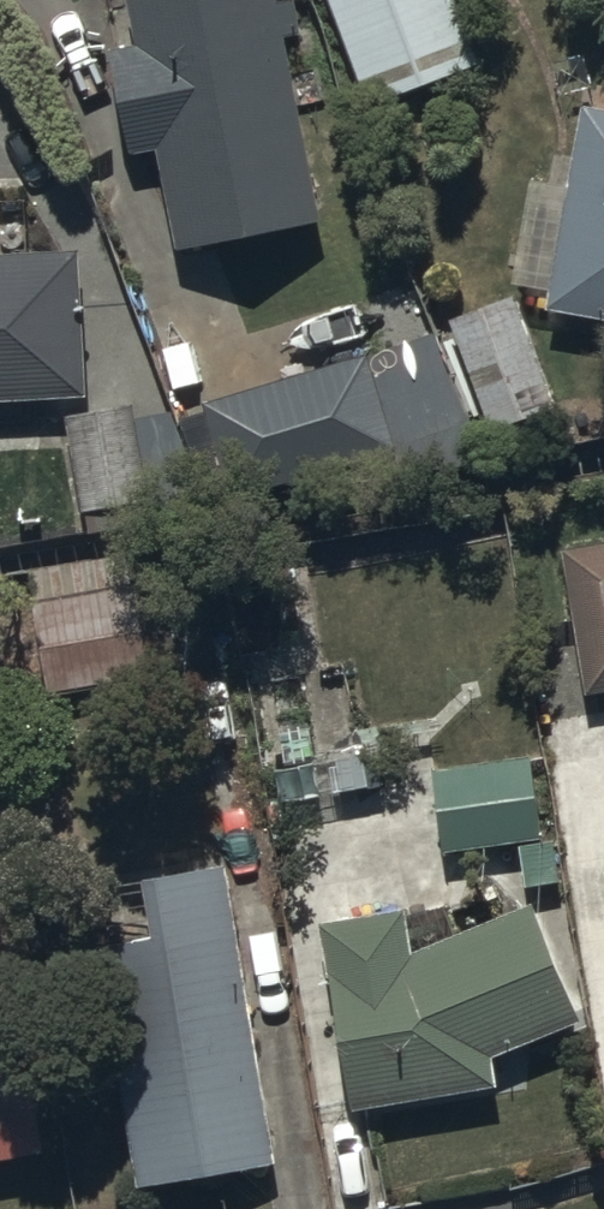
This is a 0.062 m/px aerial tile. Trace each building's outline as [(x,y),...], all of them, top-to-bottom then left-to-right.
[(111,62),(132,165),(156,160),(179,270),(327,239),(288,51),(306,48),(298,10),(282,13),(279,0),(160,0),(132,6),(142,56),(111,62)] [(367,118),(485,76),(458,0),(325,0),(367,118)] [(584,116),(548,323),(603,333),(603,119),(584,116)] [(91,414),(87,264),(0,267),(0,416),(91,414)] [(521,301),(451,325),(490,443),(560,419),(521,301)] [(403,468),(367,360),(207,413),(243,522),(403,468)] [(133,409),(64,422),(89,549),(158,536),(133,409)] [(562,555),(585,706),(603,703),(603,549),(562,555)] [(133,562),(27,577),(45,710),(152,695),(133,562)] [(541,848),(534,766),(433,775),(440,858),(519,851),(522,895),(559,892),(555,848),(541,848)] [(281,1174),(229,874),(89,899),(141,1199),(281,1174)] [(0,898),(0,1169),(43,1162),(0,898)] [(409,920),(324,934),(354,1121),(502,1098),(497,1068),(583,1032),(533,911),(414,962),(409,920)]
